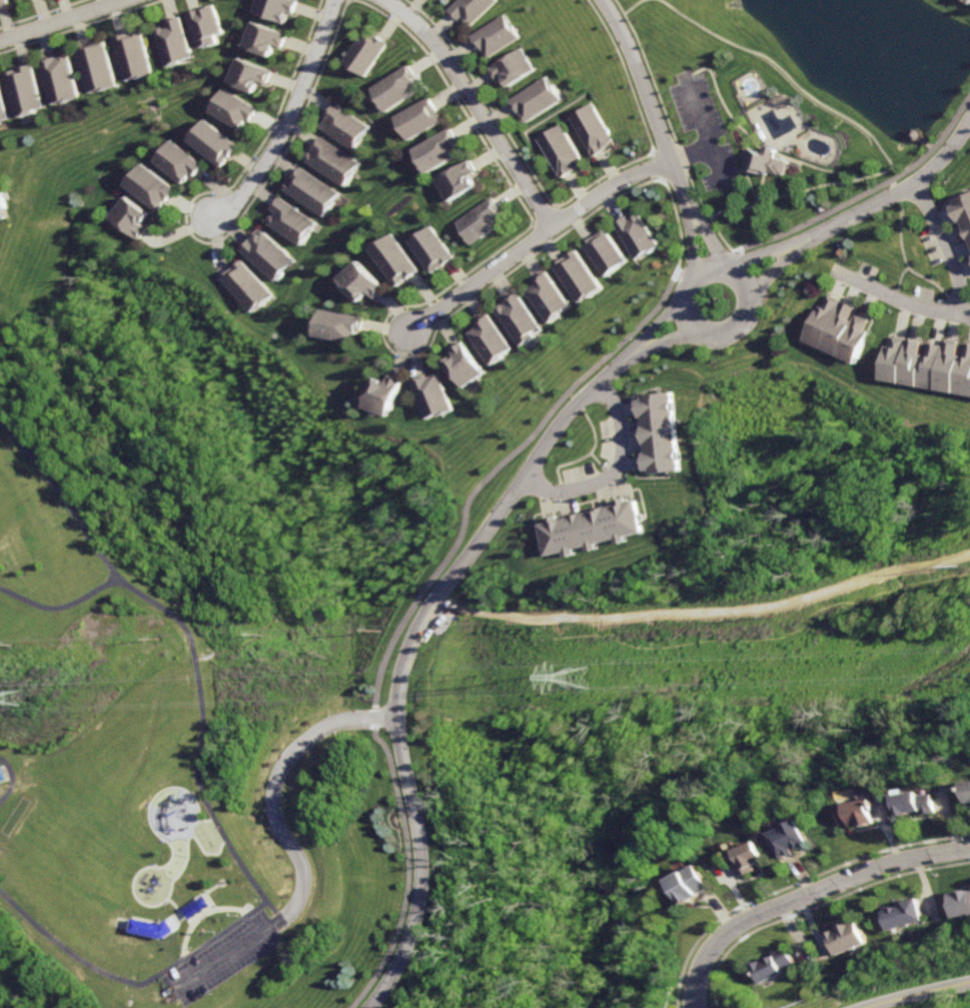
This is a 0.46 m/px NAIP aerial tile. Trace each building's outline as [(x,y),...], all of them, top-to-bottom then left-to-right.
[(251,11),(281,21),(284,12),(290,13),(295,0),(254,0),(251,11)] [(447,8),(456,19),(460,15),(468,24),(496,0),(456,0),(447,8)] [(208,4),(181,13),(193,48),(213,42),(210,34),(217,32),(208,4)] [(504,13),(467,36),(475,49),(478,47),(484,57),(518,36),(504,13)] [(174,16),(160,21),(161,25),(150,29),(163,65),(188,56),(174,16)] [(248,20),(239,45),(269,55),(273,44),(280,46),(285,33),(248,20)] [(136,28),(124,32),(125,35),(123,36),(122,33),(110,37),(124,81),(150,73),(136,28)] [(361,33),(345,62),(366,74),(385,40),(368,31),(366,36),(361,33)] [(102,40),(88,44),(89,47),(85,49),(84,46),(75,49),(90,93),(117,84),(102,40)] [(522,45),(486,66),(494,80),(502,75),(507,85),(535,68),(522,45)] [(66,52),(58,55),(59,58),(56,59),(54,55),(40,60),(55,104),(80,95),(66,52)] [(234,57),(226,80),(255,90),(259,79),(267,82),(272,70),(234,57)] [(31,63),(18,68),(19,71),(17,72),(16,69),(7,72),(22,115),(46,107),(31,63)] [(408,63),(371,87),(386,112),(418,91),(411,80),(417,77),(408,63)] [(545,75),(508,99),(517,114),(515,115),(520,123),(560,97),(545,75)] [(13,119),(0,82),(0,124),(13,119)] [(221,87),(207,112),(240,129),(246,118),(252,121),(259,107),(221,87)] [(429,97),(396,117),(408,139),(441,119),(429,97)] [(334,100),(324,113),(328,116),(322,125),(354,148),(370,126),(334,100)] [(591,103),(567,117),(589,154),(608,143),(606,140),(611,137),(591,103)] [(199,117),(183,139),(220,165),(224,159),(223,158),(225,155),(228,157),(236,144),(199,117)] [(557,123),(532,139),(557,177),(575,165),(574,162),(579,159),(557,123)] [(447,126),(410,148),(424,172),(455,154),(450,144),(455,141),(447,126)] [(322,134),(312,148),(314,150),(308,158),(345,184),(361,162),(322,134)] [(164,138),(148,161),(178,181),(184,173),(190,177),(199,163),(164,138)] [(742,166),(785,176),(789,160),(776,157),(778,147),(767,145),(766,152),(746,148),(742,166)] [(467,159),(433,180),(445,200),(473,184),(467,174),(474,170),(467,159)] [(133,160),(117,184),(155,210),(159,204),(157,203),(159,199),(163,201),(172,187),(133,160)] [(302,166),(287,188),(324,214),(340,192),(302,166)] [(15,218),(6,191),(0,193),(0,223),(15,218)] [(958,199),(959,203),(954,205),(960,222),(965,220),(968,228),(966,229),(969,237),(969,236),(969,194),(958,199)] [(120,195),(104,216),(136,239),(145,227),(139,223),(146,213),(120,195)] [(281,196),(272,209),(275,211),(268,221),(301,244),(317,221),(281,196)] [(489,197),(454,221),(469,243),(500,222),(493,210),(496,208),(489,197)] [(623,214),(610,222),(633,259),(655,245),(636,213),(626,219),(623,214)] [(429,226),(408,241),(430,272),(451,257),(429,226)] [(602,228),(581,244),(605,276),(626,260),(602,228)] [(264,231),(261,234),(259,232),(243,249),(275,279),(294,259),(264,231)] [(390,233),(368,249),(394,286),(416,270),(390,233)] [(573,250),(551,266),(578,303),(600,287),(573,250)] [(243,259),(235,266),(236,268),(234,270),(232,268),(223,276),(253,311),(273,294),(243,259)] [(356,261),(337,279),(359,301),(368,292),(373,298),(383,288),(356,261)] [(543,272),(532,280),(534,283),(525,289),(548,320),(568,305),(543,272)] [(516,292),(503,301),(504,303),(500,305),(498,302),(492,306),(522,347),(538,335),(535,331),(541,327),(516,292)] [(824,293),(819,305),(816,304),(801,340),(852,360),(863,331),(861,330),(865,319),(853,314),(851,319),(848,318),(853,305),(824,293)] [(320,308),(315,335),(352,342),(354,330),(360,331),(363,316),(320,308)] [(486,313),(473,323),(475,326),(468,331),(491,362),(511,347),(486,313)] [(887,345),(881,344),(875,379),(969,396),(969,343),(964,342),(961,356),(953,355),(955,342),(942,339),(941,344),(926,342),(924,354),(917,353),(919,339),(889,334),(887,345)] [(460,340),(448,349),(453,355),(443,363),(461,388),(484,371),(460,340)] [(436,373),(425,377),(424,373),(409,379),(426,418),(450,408),(436,373)] [(373,376),(362,407),(387,416),(400,379),(387,374),(385,380),(373,376)] [(641,395),(641,399),(635,399),(637,417),(640,416),(641,423),(639,423),(641,444),(645,444),(645,450),(643,451),(645,468),(647,468),(648,472),(679,469),(671,392),(641,395)] [(615,504),(602,507),(601,505),(587,508),(588,511),(553,519),(552,515),(543,517),(544,521),(535,523),(543,555),(557,551),(559,557),(571,554),(570,549),(583,546),(584,550),(595,547),(594,543),(614,538),(615,543),(624,541),(623,536),(641,532),(634,499),(625,501),(624,497),(614,499),(615,504)] [(907,796),(909,814),(931,811),(931,815),(944,813),(942,796),(931,797),(931,793),(907,796)] [(846,807),(849,824),(863,822),(863,825),(883,822),(879,801),(846,807)] [(811,820),(797,825),(797,828),(781,834),(789,857),(806,852),(805,848),(819,843),(811,820)] [(736,854),(746,876),(757,872),(755,866),(771,860),(763,842),(736,854)] [(705,867),(678,882),(692,906),(706,898),(704,894),(716,887),(705,867)] [(201,892),(178,906),(187,919),(209,905),(201,892)] [(951,918),(969,914),(969,892),(947,897),(951,918)] [(880,912),(886,931),(921,921),(915,899),(900,903),(901,906),(880,912)] [(131,917),(127,933),(161,941),(175,932),(168,920),(160,924),(131,917)] [(851,922),(822,934),(831,956),(860,944),(851,922)] [(780,945),(767,952),(768,956),(749,965),(758,982),(791,966),(780,945)]
